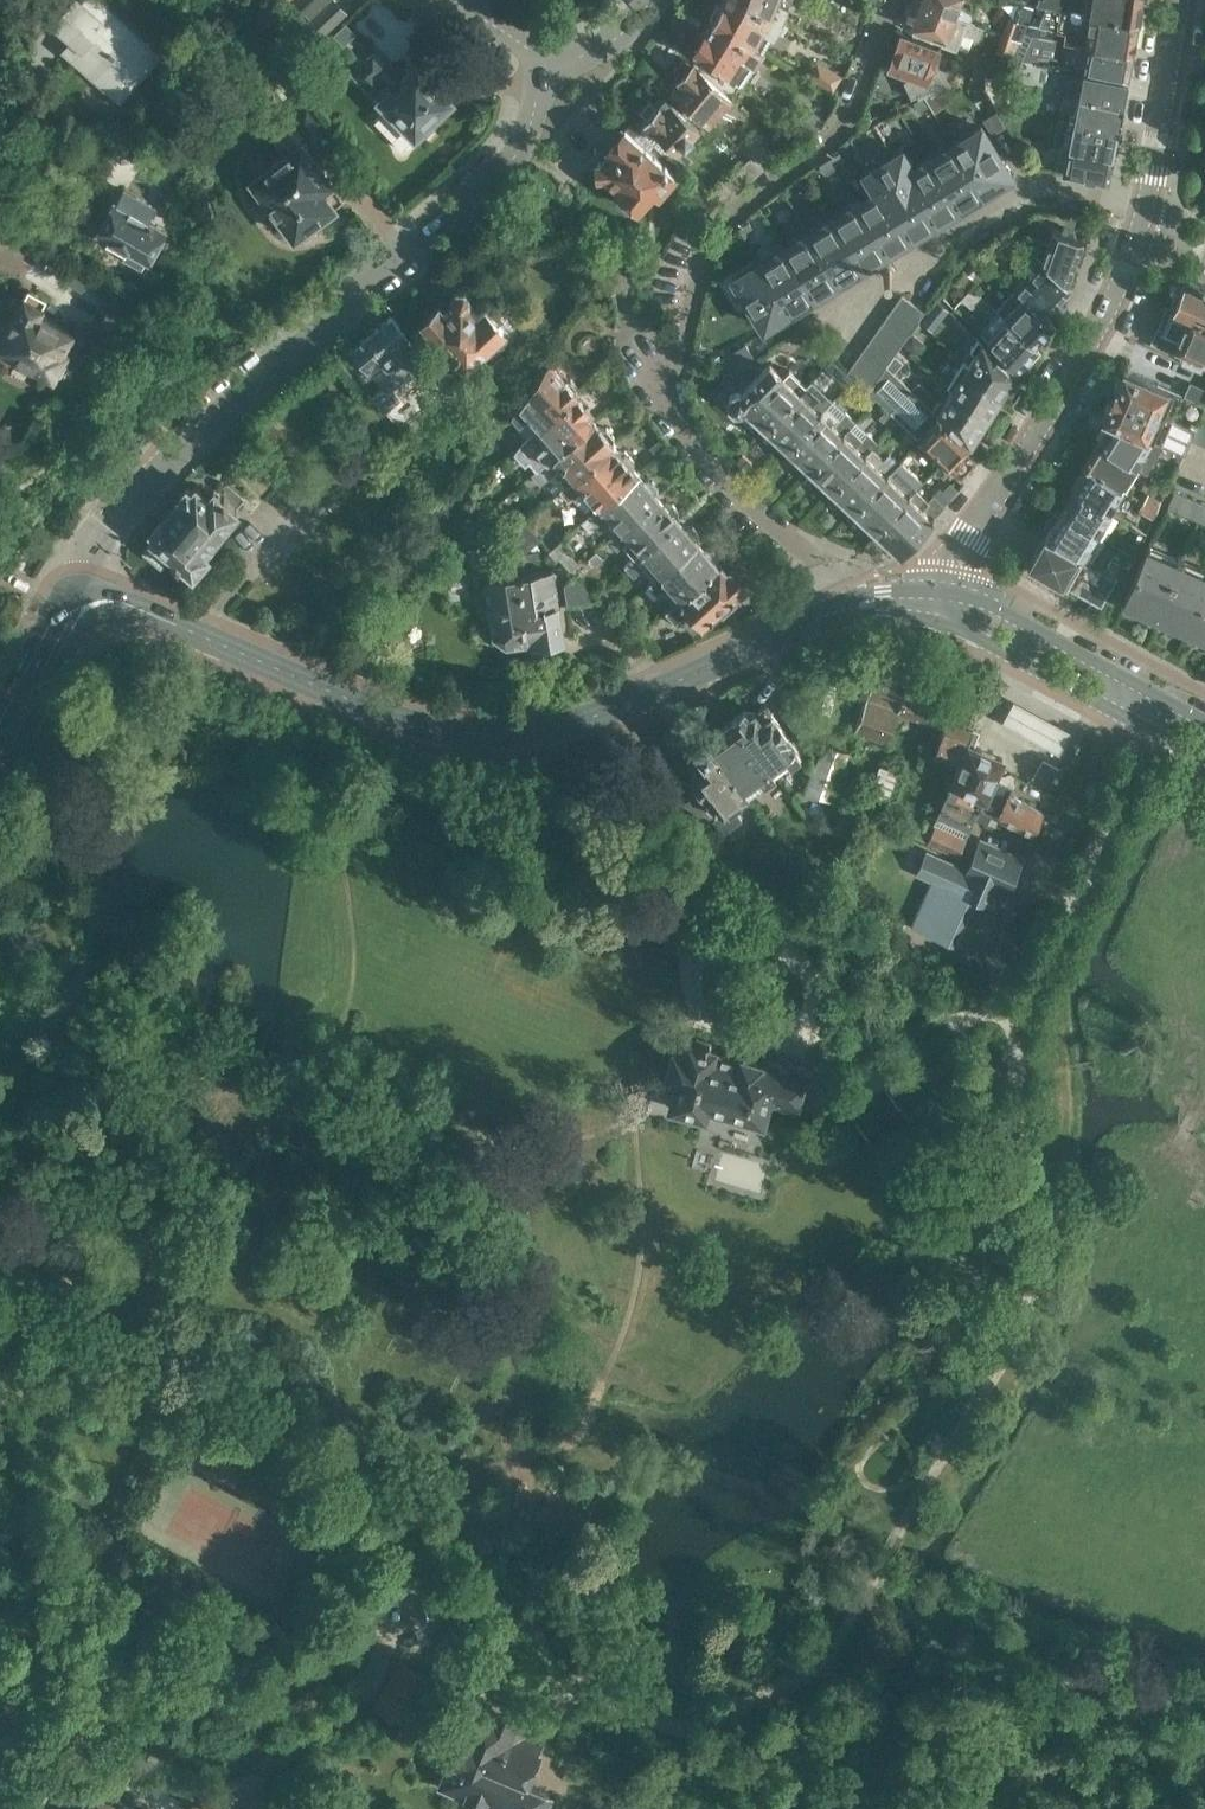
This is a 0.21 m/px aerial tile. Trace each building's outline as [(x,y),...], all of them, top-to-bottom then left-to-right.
[(56,21),(75,38),(80,33),(88,40),(74,55),(107,85),(113,78),(128,91),(161,54),(101,0),(74,0),(56,21)] [(338,0),(332,0),(312,20),(325,33),(348,10),(338,0)] [(708,15),(713,17),(713,18),(764,48),(774,32),(784,16),(751,0),(722,0),(720,2),(716,0),(708,15)] [(784,16),(808,29),(813,19),(800,12),(797,19),(784,12),(787,5),(789,0),(751,0),(784,16)] [(918,0),(913,0),(905,23),(946,39),(946,37),(948,37),(952,25),(968,31),(968,28),(971,20),(918,0)] [(971,20),(975,10),(960,5),(962,0),(918,0),(971,20)] [(1140,11),(1141,5),(1140,4),(1141,0),(1037,0),(1037,1),(1140,11)] [(1067,62),(1130,71),(1140,19),(1139,19),(1140,11),(1037,1),(1025,29),(1019,55),(1067,62)] [(1003,31),(1020,40),(1021,40),(1025,30),(1018,27),(1020,21),(1008,16),(1003,31)] [(698,31),(693,39),(695,46),(694,47),(715,62),(734,76),(735,75),(743,81),(755,64),(766,50),(764,48),(713,18),(707,27),(705,30),(698,31)] [(1020,40),(1003,31),(996,49),(1009,54),(1010,52),(1015,53),(1021,40),(1020,40)] [(918,94),(919,96),(932,90),(933,91),(949,84),(954,72),(934,64),(940,47),(901,32),(888,67),(908,74),(910,77),(904,79),(912,97),(918,94)] [(396,89),(380,72),(388,64),(374,51),(353,71),(416,137),(455,99),(417,60),(404,73),(408,77),(396,89)] [(1008,73),(1007,76),(1011,77),(1010,80),(1062,90),(1062,91),(1124,102),(1130,71),(1067,62),(1019,55),(1015,53),(1008,73)] [(679,77),(672,86),(710,119),(743,81),(735,75),(734,76),(715,62),(707,71),(694,59),(692,61),(688,58),(681,59),(675,65),(676,72),(680,75),(678,76),(679,77)] [(809,75),(833,89),(841,75),(818,61),(809,75)] [(972,73),(994,77),(995,68),(976,61),(972,73)] [(985,89),(994,103),(1018,108),(1021,94),(1008,91),(1010,80),(987,77),(985,89)] [(1124,102),(1062,91),(1059,107),(1070,109),(1069,117),(1074,118),(1074,120),(1119,128),(1124,102)] [(672,98),(671,99),(665,94),(657,104),(649,97),(640,108),(647,114),(635,127),(669,156),(678,146),(680,147),(701,123),(672,98)] [(913,101),(918,110),(928,103),(923,95),(913,101)] [(286,153),(251,179),(263,195),(253,201),(274,228),(283,221),(294,236),(305,238),(318,228),(319,217),(336,205),(336,204),(345,197),(335,184),(336,183),(305,142),(309,139),(310,140),(329,126),(308,98),(288,113),(294,120),(289,124),(290,126),(274,137),(286,153)] [(1013,134),(1018,135),(1022,110),(994,104),(1013,134)] [(998,112),(984,120),(993,135),(1007,126),(998,112)] [(1058,116),(1053,142),(1069,145),(1113,154),(1114,154),(1118,131),(1119,128),(1074,120),(1058,116)] [(953,143),(983,192),(1011,175),(981,125),(953,143)] [(616,197),(627,206),(633,206),(637,202),(639,204),(655,186),(659,190),(676,170),(625,126),(608,145),(612,148),(603,159),(598,159),(599,171),(603,170),(618,183),(617,184),(619,185),(615,190),(616,197)] [(750,156),(760,163),(772,149),(750,130),(737,145),(751,156),(750,156)] [(928,157),(959,207),(983,192),(953,143),(928,157)] [(1058,145),(1053,169),(1063,171),(1107,180),(1108,179),(1113,154),(1069,145),(1068,147),(1058,145)] [(902,149),(888,158),(900,177),(905,174),(935,222),(959,207),(928,157),(912,167),(902,149)] [(829,158),(834,166),(844,160),(838,152),(829,158)] [(712,192),(725,203),(764,167),(759,163),(760,163),(750,156),(712,192)] [(834,166),(829,158),(818,164),(824,173),(834,166)] [(864,172),(875,190),(877,192),(881,189),(911,236),(935,222),(905,174),(900,177),(888,158),(864,172)] [(116,199),(98,232),(109,238),(107,242),(126,252),(123,257),(143,268),(165,228),(150,220),(157,208),(124,189),(118,200),(116,199)] [(875,190),(856,202),(886,251),(911,236),(881,189),(877,192),(875,190)] [(856,202),(832,217),(862,266),(886,251),(856,202)] [(808,232),(838,281),(862,266),(832,217),(808,232)] [(739,227),(744,236),(754,229),(749,221),(739,227)] [(1041,258),(1070,286),(1067,282),(1076,255),(1081,257),(1085,245),(1081,244),(1083,238),(1075,235),(1074,230),(1064,226),(1060,230),(1052,227),(1048,240),(1037,236),(1032,250),(1041,257),(1041,258)] [(808,232),(784,246),(814,296),(838,281),(808,232)] [(998,238),(989,247),(995,253),(1005,243),(998,238)] [(814,296),(784,246),(759,261),(790,311),(814,296)] [(964,267),(972,275),(986,261),(977,253),(964,267)] [(1014,286),(1053,323),(1054,322),(1047,315),(1055,308),(1051,305),(1070,286),(1041,258),(1014,286)] [(790,311),(759,261),(733,277),(764,327),(790,311)] [(82,290),(88,280),(75,272),(69,283),(82,290)] [(1204,322),(1204,284),(1191,277),(1185,279),(1173,308),(1204,322)] [(424,319),(469,365),(483,351),(491,359),(518,333),(518,322),(497,301),(490,309),(486,305),(478,312),(467,302),(470,299),(470,291),(465,287),(458,286),(453,291),(452,298),(454,301),(446,309),(440,303),(424,319)] [(1014,287),(996,307),(1037,347),(1038,346),(1035,343),(1053,323),(1014,286),(1014,287)] [(44,304),(48,298),(29,288),(24,296),(25,296),(24,297),(15,297),(10,306),(13,317),(0,341),(0,348),(55,379),(58,372),(60,372),(63,371),(66,369),(68,367),(69,363),(67,359),(66,358),(70,350),(66,348),(75,332),(42,313),(46,305),(44,304)] [(975,288),(965,299),(975,307),(984,296),(975,288)] [(892,307),(915,324),(924,311),(902,294),(892,307)] [(105,296),(90,323),(119,339),(134,313),(105,296)] [(883,320),(906,337),(915,324),(892,307),(883,320)] [(935,307),(926,321),(935,327),(944,313),(935,307)] [(1037,347),(996,307),(995,307),(1000,311),(981,332),(1018,367),(1037,347)] [(1173,308),(1171,307),(1156,340),(1182,352),(1180,357),(1201,366),(1203,360),(1204,361),(1204,322),(1173,308)] [(387,381),(371,394),(384,410),(400,397),(393,388),(403,379),(404,380),(417,370),(410,362),(421,353),(407,335),(410,333),(392,312),(353,344),(370,365),(373,363),(387,381)] [(874,333),(897,350),(906,337),(883,320),(874,333)] [(874,333),(865,346),(888,363),(895,353),(897,350),(874,333)] [(968,364),(1000,395),(1015,371),(978,336),(971,347),(975,352),(968,364)] [(721,358),(729,371),(753,356),(745,343),(721,358)] [(856,358),(879,375),(888,363),(865,346),(856,358)] [(895,353),(888,363),(879,375),(870,388),(868,391),(890,410),(948,465),(969,443),(933,408),(924,399),(912,388),(893,371),(903,361),(895,353)] [(515,424),(526,436),(527,435),(577,391),(578,389),(576,387),(576,383),(571,377),(567,377),(550,358),(529,387),(513,411),(508,416),(515,424)] [(847,371),(870,388),(879,375),(856,358),(847,371)] [(724,371),(721,384),(736,384),(756,364),(754,359),(732,373),(724,371)] [(952,389),(984,420),(1000,395),(968,364),(964,360),(947,385),(952,388),(952,389)] [(734,391),(728,396),(729,405),(735,410),(743,410),(746,407),(766,426),(806,384),(790,368),(785,374),(779,368),(771,361),(742,391),(734,391)] [(1164,444),(1171,447),(1183,452),(1193,428),(1170,418),(1181,394),(1123,368),(1101,416),(1110,420),(1150,438),(1164,444)] [(781,440),(788,447),(833,399),(812,378),(806,384),(766,426),(767,434),(766,434),(773,440),(773,439),(781,440)] [(1203,404),(1204,400),(1204,387),(1190,380),(1183,395),(1203,404)] [(912,388),(924,399),(931,391),(919,381),(912,388)] [(940,396),(933,408),(969,443),(970,444),(979,430),(978,429),(984,420),(952,389),(944,400),(940,396)] [(537,447),(548,459),(595,417),(587,409),(590,406),(577,391),(527,435),(526,436),(536,447),(537,447)] [(833,399),(788,447),(789,455),(795,460),(803,460),(810,467),(810,468),(856,419),(833,399)] [(1204,440),(1204,407),(1193,434),(1204,440)] [(553,472),(565,485),(615,441),(615,435),(606,426),(602,426),(595,417),(548,459),(533,471),(542,482),(553,472)] [(856,419),(810,468),(812,475),(811,476),(817,481),(825,481),(832,488),(873,446),(878,440),(856,419)] [(1110,420),(1096,442),(1133,465),(1145,472),(1164,444),(1150,438),(1110,420)] [(615,441),(565,485),(560,489),(569,500),(574,496),(587,511),(596,502),(599,505),(639,469),(615,441)] [(1085,465),(1084,465),(1120,487),(1133,465),(1096,442),(1082,464),(1085,465)] [(873,446),(832,488),(834,496),(838,501),(846,501),(854,508),(854,509),(895,467),(900,461),(890,451),(884,457),(873,446)] [(1071,486),(1108,510),(1121,489),(1119,488),(1120,487),(1084,465),(1071,486)] [(869,522),(876,529),(922,481),(912,472),(906,477),(895,467),(854,509),(855,515),(854,516),(861,522),(869,522)] [(588,515),(580,522),(590,532),(598,525),(600,523),(610,536),(659,492),(658,486),(659,485),(652,477),(652,478),(644,476),(639,471),(640,470),(639,469),(599,505),(588,515)] [(922,481),(876,529),(896,548),(903,548),(956,492),(949,485),(938,497),(933,493),(929,498),(917,487),(922,481)] [(170,554),(195,574),(213,552),(209,549),(241,508),(215,487),(209,494),(197,484),(193,489),(188,485),(179,496),(184,500),(165,523),(160,519),(151,530),(156,534),(152,538),(153,539),(144,550),(161,564),(170,554)] [(1072,488),(1058,509),(1095,533),(1109,512),(1107,511),(1108,510),(1071,486),(1071,487),(1072,488)] [(1204,521),(1204,503),(1175,490),(1169,505),(1204,521)] [(634,556),(624,565),(679,515),(678,509),(679,508),(673,501),(672,501),(665,499),(659,493),(659,492),(608,538),(618,548),(623,544),(634,556)] [(1145,501),(1158,508),(1161,501),(1149,494),(1145,501)] [(1158,508),(1145,501),(1141,508),(1154,516),(1158,508)] [(1058,509),(1043,532),(1081,555),(1092,562),(1106,540),(1095,533),(1058,509)] [(653,580),(648,584),(699,539),(699,532),(699,531),(693,524),(692,524),(685,523),(679,515),(624,565),(634,575),(642,567),(653,580)] [(1081,555),(1043,532),(1026,563),(1100,606),(1116,577),(1092,562),(1081,555)] [(699,539),(648,584),(658,595),(664,590),(675,602),(720,562),(719,555),(719,554),(713,547),(712,547),(705,546),(699,539)] [(1189,628),(1204,591),(1204,574),(1146,547),(1123,598),(1189,628)] [(1105,570),(1124,579),(1135,558),(1116,548),(1105,570)] [(720,562),(675,602),(665,611),(676,622),(682,616),(694,631),(718,610),(724,617),(738,604),(732,597),(746,585),(744,583),(744,578),(745,578),(737,568),(736,569),(731,568),(730,567),(729,569),(723,562),(721,564),(720,562)] [(539,642),(539,643),(564,640),(554,570),(544,572),(544,571),(497,578),(497,579),(486,581),(490,608),(501,606),(506,635),(529,632),(531,643),(539,642)] [(564,584),(567,603),(597,599),(574,575),(564,584)] [(593,593),(602,603),(611,595),(601,585),(593,593)] [(1189,628),(1204,635),(1204,591),(1189,628)] [(614,616),(625,627),(637,616),(625,605),(614,616)] [(897,710),(937,724),(947,696),(926,689),(927,686),(909,680),(912,673),(879,661),(856,728),(887,739),(897,710)] [(781,708),(800,733),(804,718),(802,717),(806,694),(805,691),(781,708)] [(734,719),(774,774),(800,756),(765,707),(756,714),(754,712),(744,710),(734,718),(734,719)] [(1012,708),(1001,729),(1057,760),(1069,740),(1012,708)] [(946,756),(959,761),(960,759),(972,724),(947,715),(932,756),(944,760),(946,756)] [(708,737),(748,793),(774,774),(734,719),(734,718),(708,737)] [(748,793),(708,737),(697,745),(696,755),(697,757),(687,764),(693,772),(692,772),(703,787),(685,800),(726,828),(742,816),(733,804),(748,793)] [(807,791),(831,800),(849,751),(825,742),(807,791)] [(960,759),(959,761),(932,823),(934,823),(930,831),(915,825),(912,833),(958,853),(983,795),(985,796),(993,779),(1002,758),(968,742),(960,759)] [(1039,778),(1054,786),(1063,768),(1049,760),(1039,778)] [(993,779),(985,796),(980,808),(1033,832),(1043,810),(1009,795),(1012,787),(993,779)] [(813,798),(807,791),(806,789),(793,799),(800,808),(813,798)] [(971,873),(963,890),(977,897),(990,902),(997,885),(1007,889),(1021,859),(980,841),(969,865),(966,871),(971,873)] [(969,865),(928,847),(918,870),(934,877),(914,923),(957,942),(977,897),(963,890),(971,873),(966,871),(969,865)] [(708,1106),(762,1121),(769,1097),(794,1104),(804,1069),(762,1057),(761,1062),(741,1056),(740,1060),(712,1052),(714,1047),(688,1039),(684,1052),(676,1050),(668,1076),(677,1078),(670,1103),(706,1114),(708,1106)] [(906,1111),(884,1090),(853,1122),(875,1144),(906,1111)] [(380,1698),(377,1704),(407,1719),(429,1675),(399,1660),(380,1698)] [(517,1719),(492,1709),(491,1710),(474,1703),(441,1782),(496,1804),(494,1808),(550,1808),(551,1807),(545,1804),(549,1793),(525,1783),(538,1751),(536,1751),(544,1732),(516,1721),(517,1719)] [(125,1806),(85,1790),(77,1808),(124,1808),(125,1806)]
